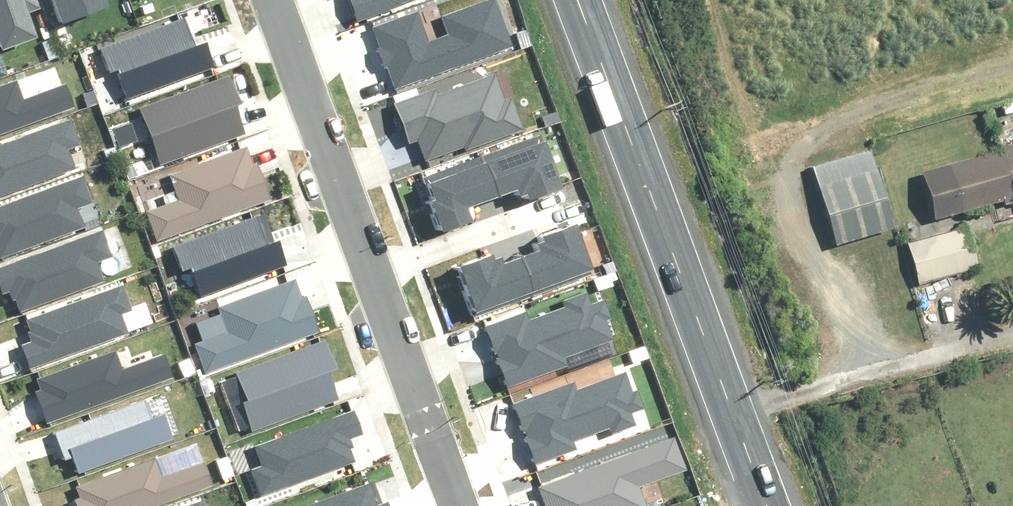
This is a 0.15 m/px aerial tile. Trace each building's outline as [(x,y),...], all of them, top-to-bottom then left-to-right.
[(32,34),(23,9),(38,4),(37,0),(0,0),(0,45),(32,34)] [(57,19),(109,0),(50,0),(57,19)] [(352,17),(398,1),(398,0),(346,0),(352,17)] [(393,87),(511,44),(495,0),(470,0),(438,12),(445,30),(425,37),(414,6),(369,22),(393,87)] [(98,43),(108,69),(118,66),(126,90),(209,61),(201,38),(191,42),(181,14),(98,43)] [(137,102),(158,159),(241,129),(231,101),(237,99),(226,70),(137,102)] [(391,97),(406,138),(414,136),(421,158),(519,124),(509,96),(500,99),(490,72),(436,91),(433,82),(391,97)] [(71,101),(63,79),(20,95),(13,76),(0,80),(0,127),(71,101)] [(0,142),(0,190),(68,164),(62,148),(77,141),(68,116),(0,142)] [(526,194),(556,184),(545,153),(541,154),(534,135),(476,155),(489,192),(521,180),(526,194)] [(142,207),(152,236),(266,197),(254,161),(249,163),(241,142),(162,169),(172,197),(142,207)] [(996,146),(998,156),(921,173),(932,220),(1012,202),(1012,142),(996,146)] [(862,154),(810,172),(835,243),(887,225),(862,154)] [(422,197),(433,228),(464,217),(458,203),(489,192),(476,155),(419,176),(426,195),(422,197)] [(81,222),(74,201),(86,196),(78,174),(0,202),(0,251),(81,222)] [(169,243),(178,270),(188,266),(197,291),(279,262),(271,239),(261,242),(251,214),(169,243)] [(581,247),(570,216),(539,227),(544,241),(513,253),(526,289),(583,268),(576,249),(581,247)] [(966,226),(905,244),(916,283),(978,264),(966,226)] [(5,287),(8,296),(13,294),(17,305),(100,276),(93,254),(105,250),(97,228),(0,262),(0,289),(5,287)] [(477,250),(446,261),(457,291),(462,290),(469,309),(526,289),(513,253),(482,264),(477,250)] [(193,338),(203,367),(317,328),(305,292),(299,294),(292,273),(213,300),(223,328),(193,338)] [(121,278),(20,317),(24,328),(17,330),(29,361),(122,326),(116,309),(131,303),(121,278)] [(482,323),(503,380),(563,359),(560,351),(610,333),(604,314),(609,313),(602,294),(587,299),(583,287),(557,296),(560,302),(525,315),(522,308),(482,323)] [(231,370),(251,427),(335,397),(325,369),(330,367),(320,338),(231,370)] [(33,387),(45,418),(169,373),(161,351),(118,366),(111,347),(34,375),(37,385),(33,387)] [(569,378),(509,400),(530,457),(570,443),(568,437),(603,424),(605,430),(630,421),(625,409),(640,403),(634,385),(629,386),(622,368),(571,386),(569,378)] [(71,459),(75,469),(170,432),(161,410),(153,413),(145,393),(52,430),(64,461),(71,459)] [(246,463),(257,492),(349,458),(344,444),(349,442),(345,433),(356,429),(347,407),(249,442),(255,460),(246,463)] [(648,504),(640,483),(685,466),(672,433),(537,484),(545,505),(642,505),(648,504)] [(77,505),(137,505),(209,480),(200,458),(158,473),(150,454),(73,482),(77,492),(73,494),(77,505)] [(384,498),(373,502),(364,480),(295,505),(387,505),(384,498)] [(199,497),(174,505),(203,505),(199,497)]
